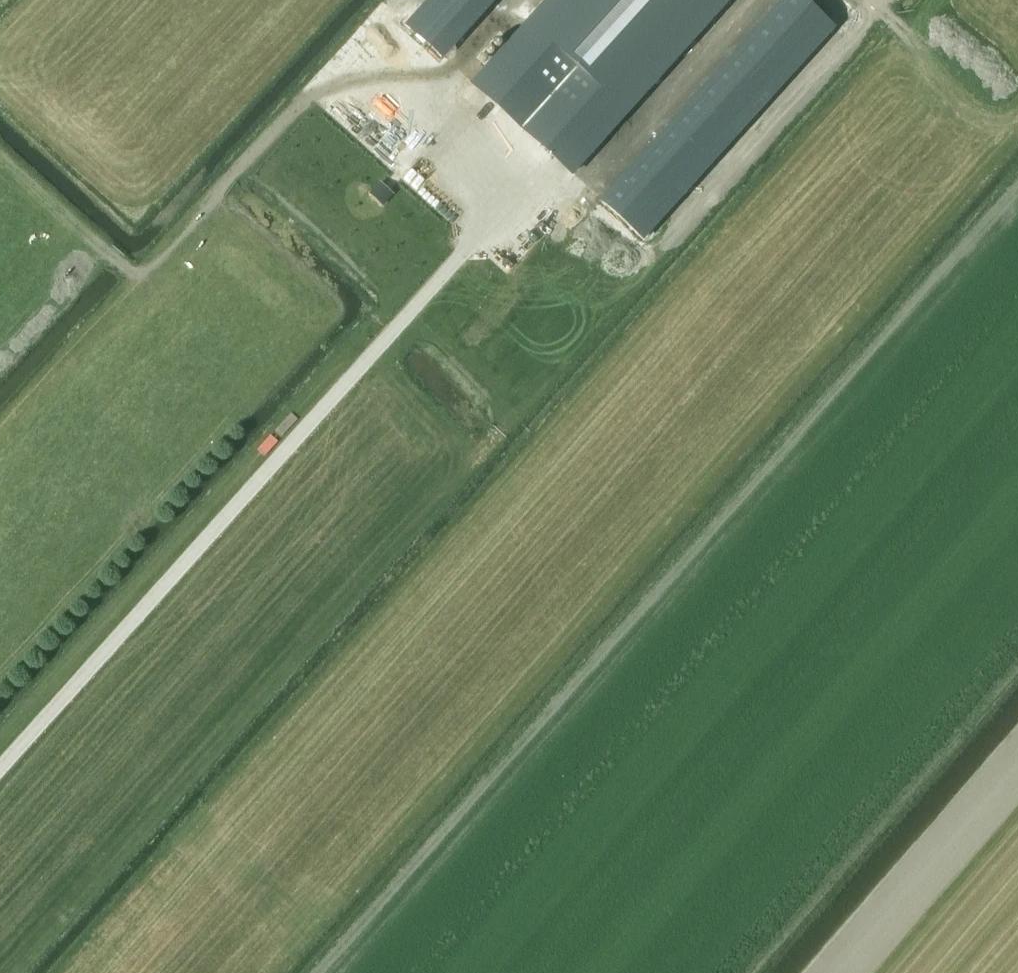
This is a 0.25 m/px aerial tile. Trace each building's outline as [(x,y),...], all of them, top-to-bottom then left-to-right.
[(490,0),(432,0),(410,25),(441,54),(490,0)] [(473,122),(490,138),(495,132),(528,161),(522,167),(539,183),(553,168),(566,180),(731,0),(559,0),(473,95),(486,108),(473,122)]
